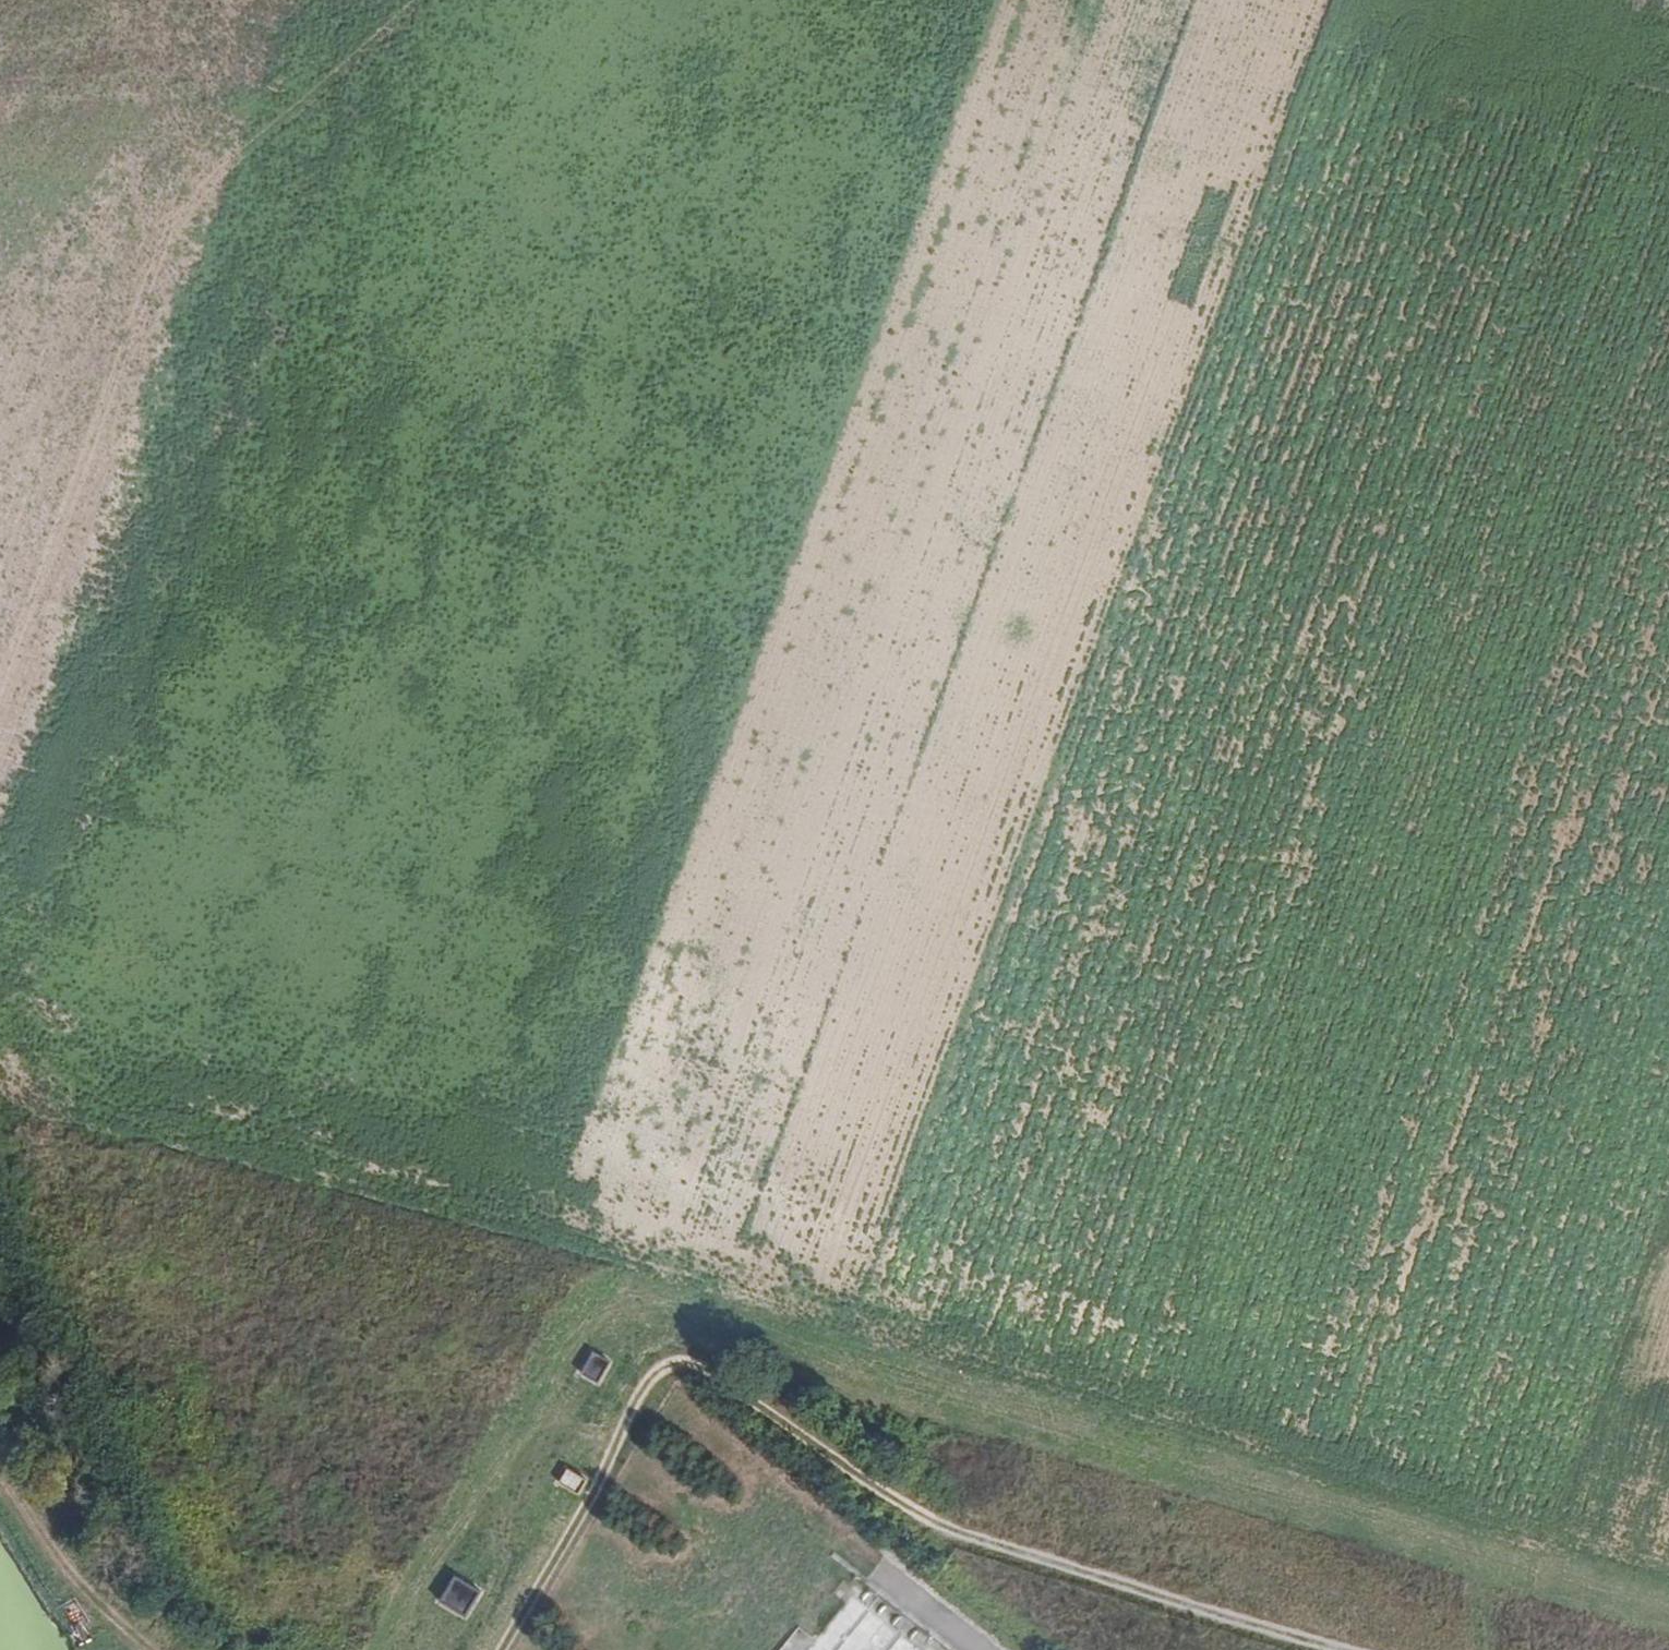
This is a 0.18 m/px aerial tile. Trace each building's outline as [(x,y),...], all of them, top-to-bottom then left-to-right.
[(599,1384),(610,1364),(594,1354),(583,1374),(599,1384)] [(578,1496),(587,1482),(568,1469),(558,1483),(578,1496)] [(848,1571),(786,1649),(949,1649),(848,1571)] [(465,1617),(480,1592),(458,1579),(442,1603),(465,1617)]
